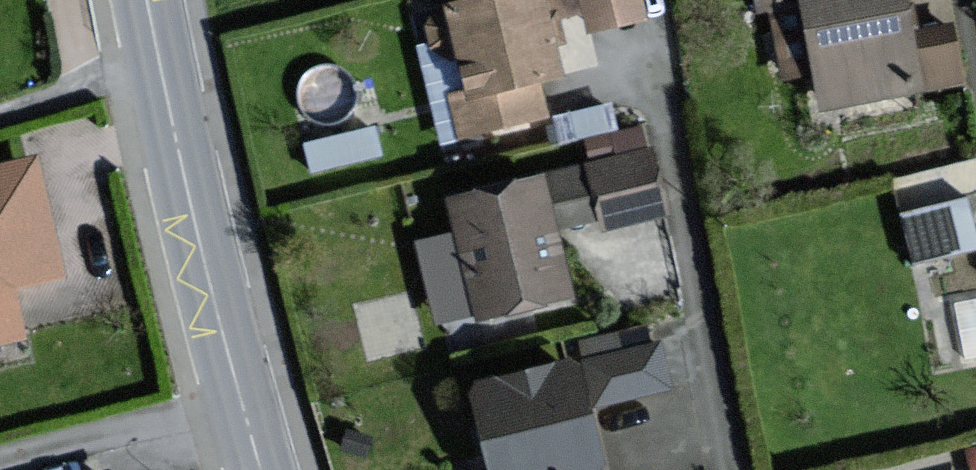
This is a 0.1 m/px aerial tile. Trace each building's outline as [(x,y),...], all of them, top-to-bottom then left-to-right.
[(432,18),(439,48),(458,43),(470,89),(452,94),(463,137),(547,115),(539,85),(568,77),(549,0),(463,0),(446,4),(449,14),(432,18)] [(594,27),(644,15),(640,0),(588,0),(594,27)] [(770,91),(811,83),(816,112),(958,86),(952,53),(911,60),(900,0),(754,0),(770,91)] [(647,148),(444,195),(478,339),(582,314),(564,235),(662,212),(647,148)] [(36,161),(0,169),(0,351),(27,346),(15,293),(63,282),(36,161)] [(912,252),(975,239),(975,225),(969,189),(902,202),(912,252)] [(467,397),(486,465),(465,469),(613,469),(596,408),(669,388),(657,346),(467,397)]
